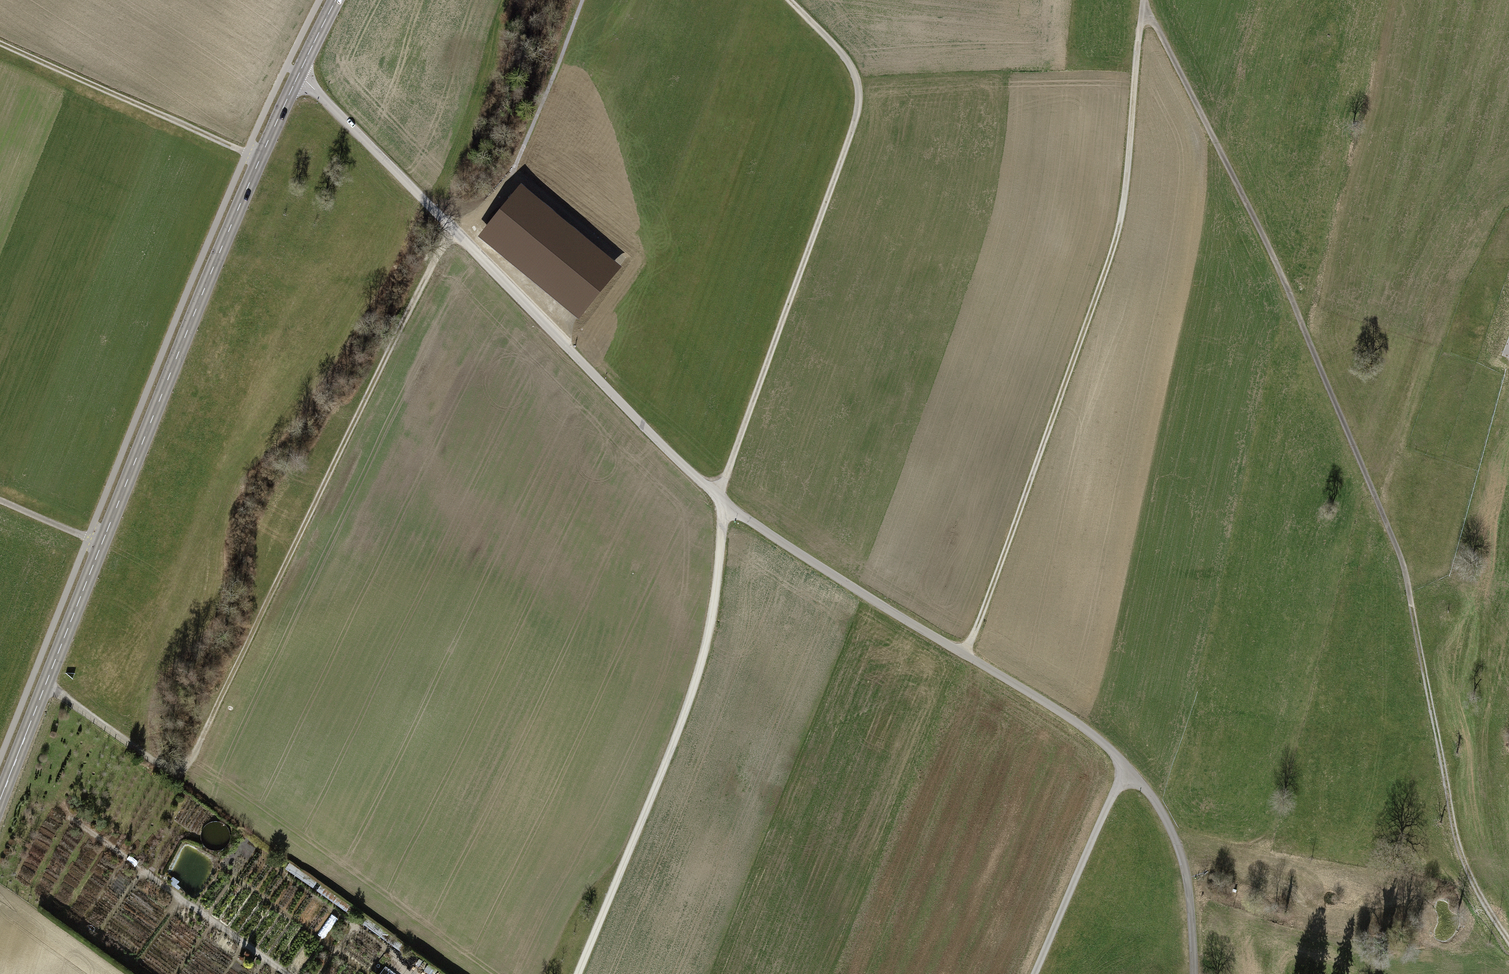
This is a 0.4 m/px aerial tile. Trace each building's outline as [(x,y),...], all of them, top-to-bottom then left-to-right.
[(522,184),(479,235),(577,317),(620,266),(522,184)] [(290,863),(286,869),(312,887),(316,882),(290,863)] [(321,886),(317,891),(352,916),(356,911),(321,886)] [(425,970),(430,973),(431,973),(434,969),(428,965),(425,970)]
